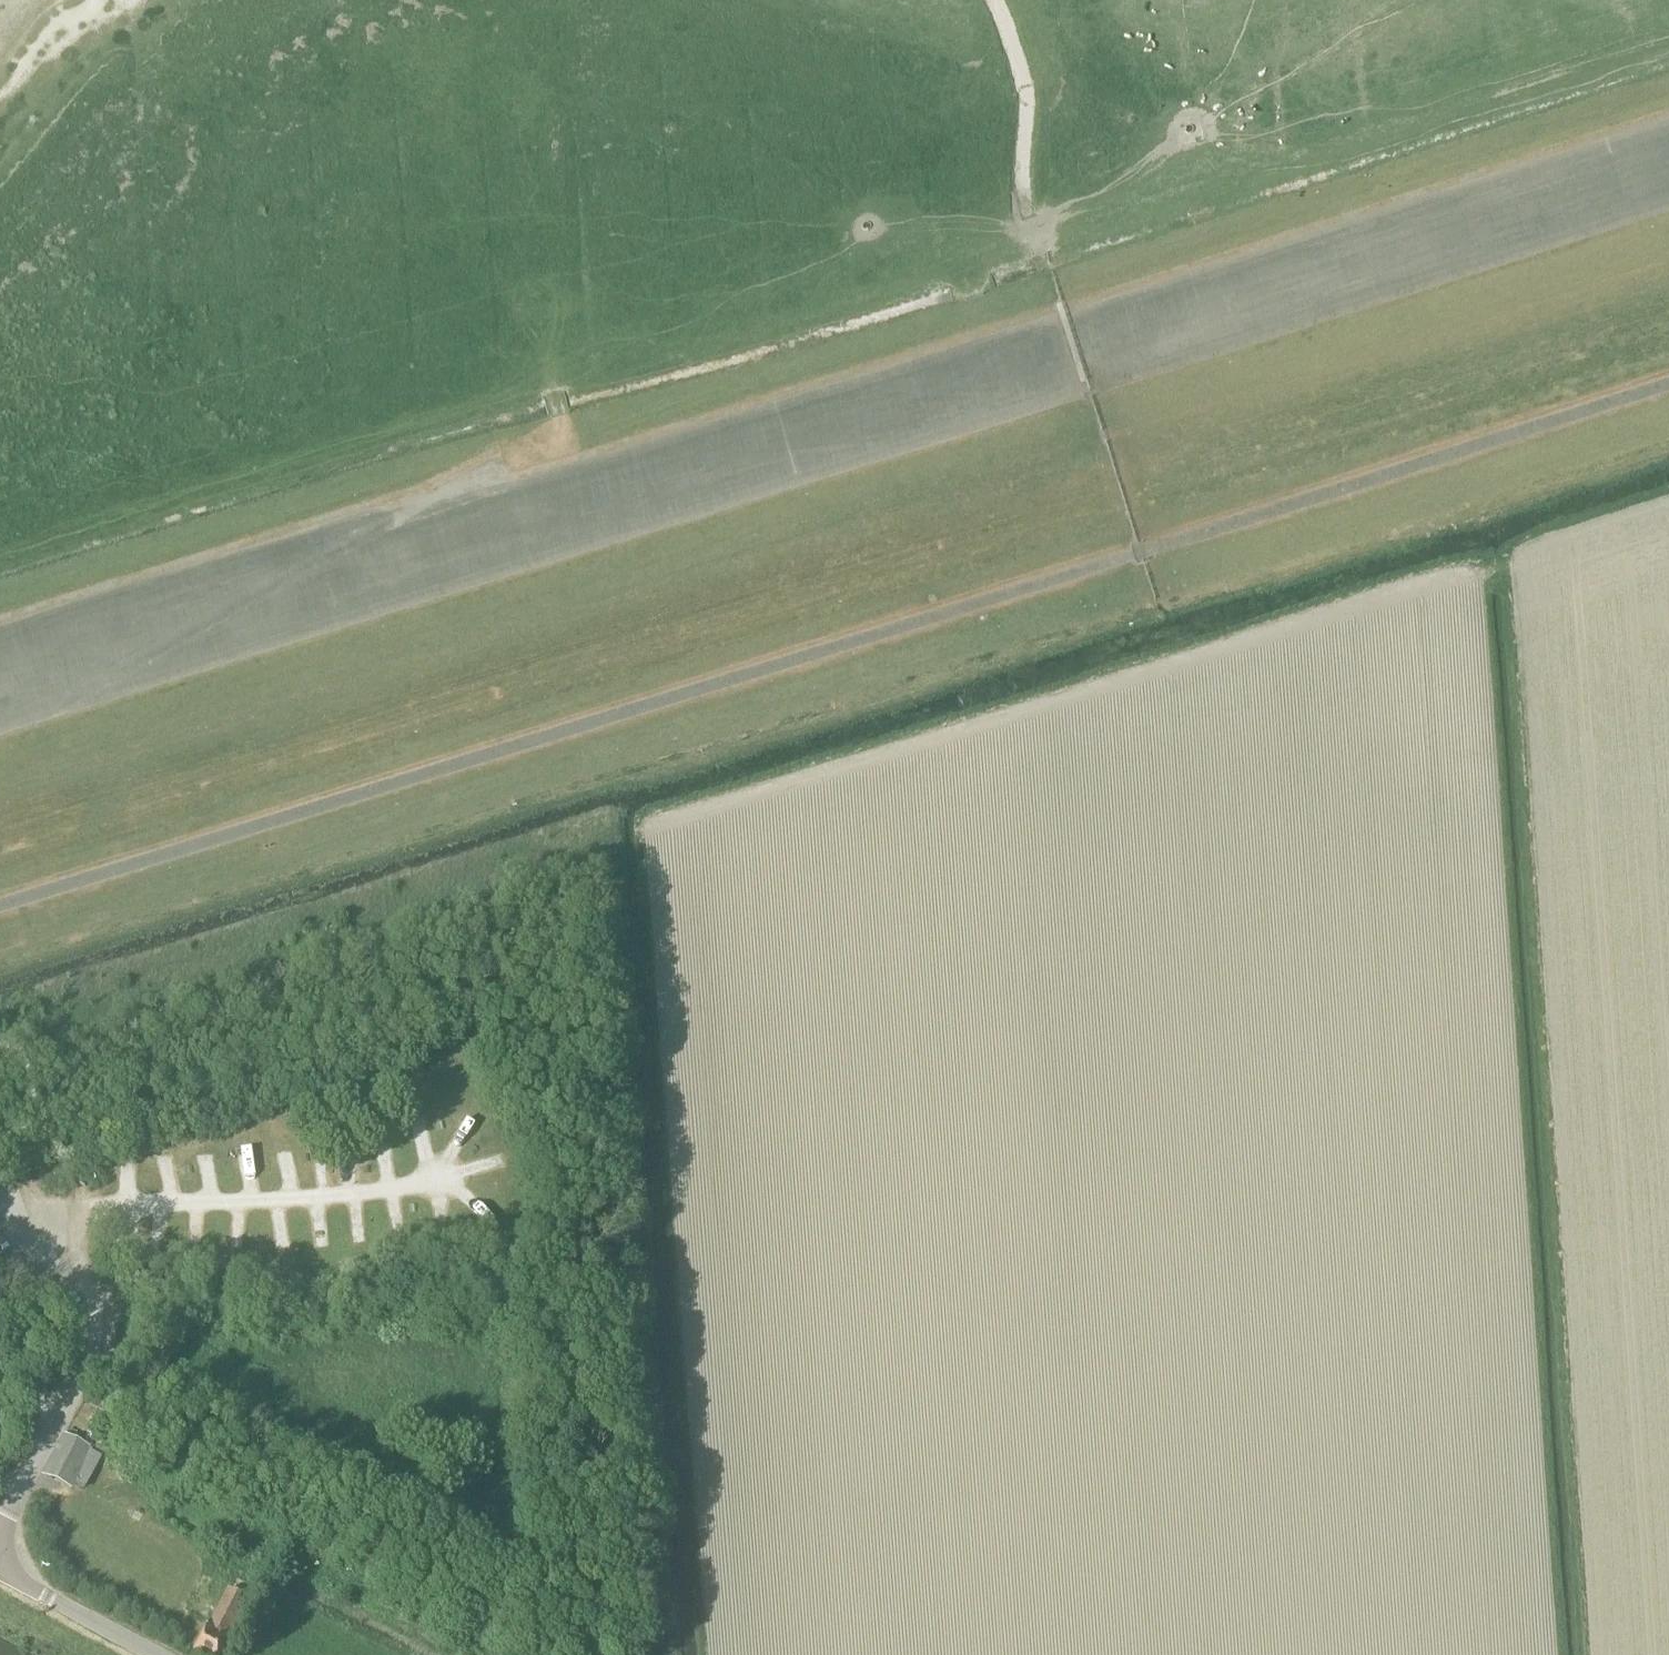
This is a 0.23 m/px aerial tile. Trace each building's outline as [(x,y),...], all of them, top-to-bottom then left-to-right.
[(92,1448),(64,1434),(42,1476),(73,1491),(75,1487),(84,1492),(102,1456),(90,1450),(92,1448)] [(248,1601),(255,1587),(224,1571),(220,1580),(212,1576),(208,1583),(217,1588),(205,1611),(214,1616),(211,1621),(210,1621),(194,1651),(201,1654),(220,1654),(233,1632),(231,1632),(248,1601)]
